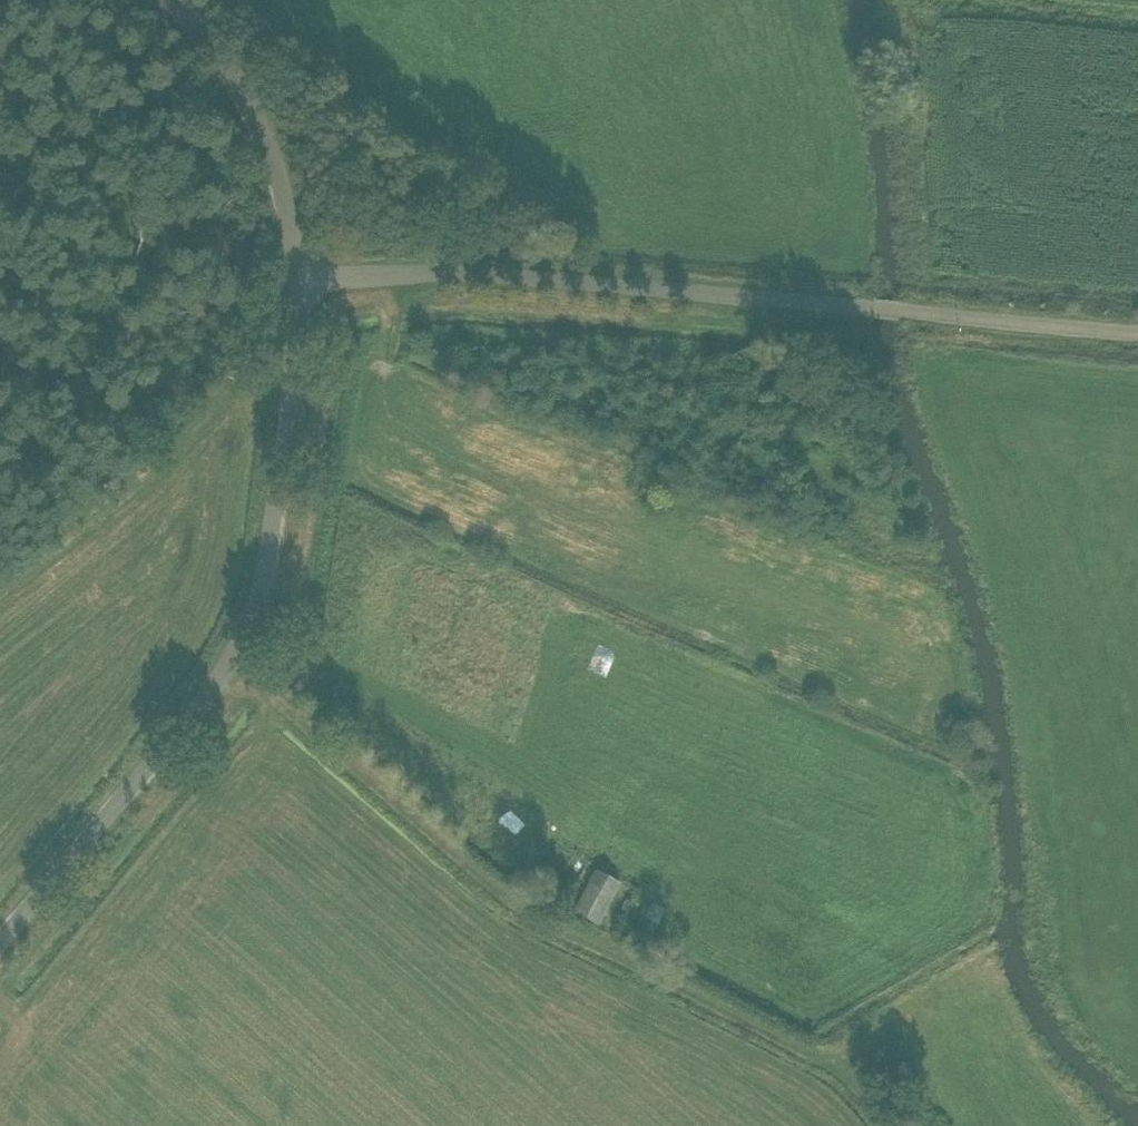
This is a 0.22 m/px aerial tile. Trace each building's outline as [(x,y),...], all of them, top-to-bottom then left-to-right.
[(598,873),(577,914),(597,924),(618,884),(598,873)]
